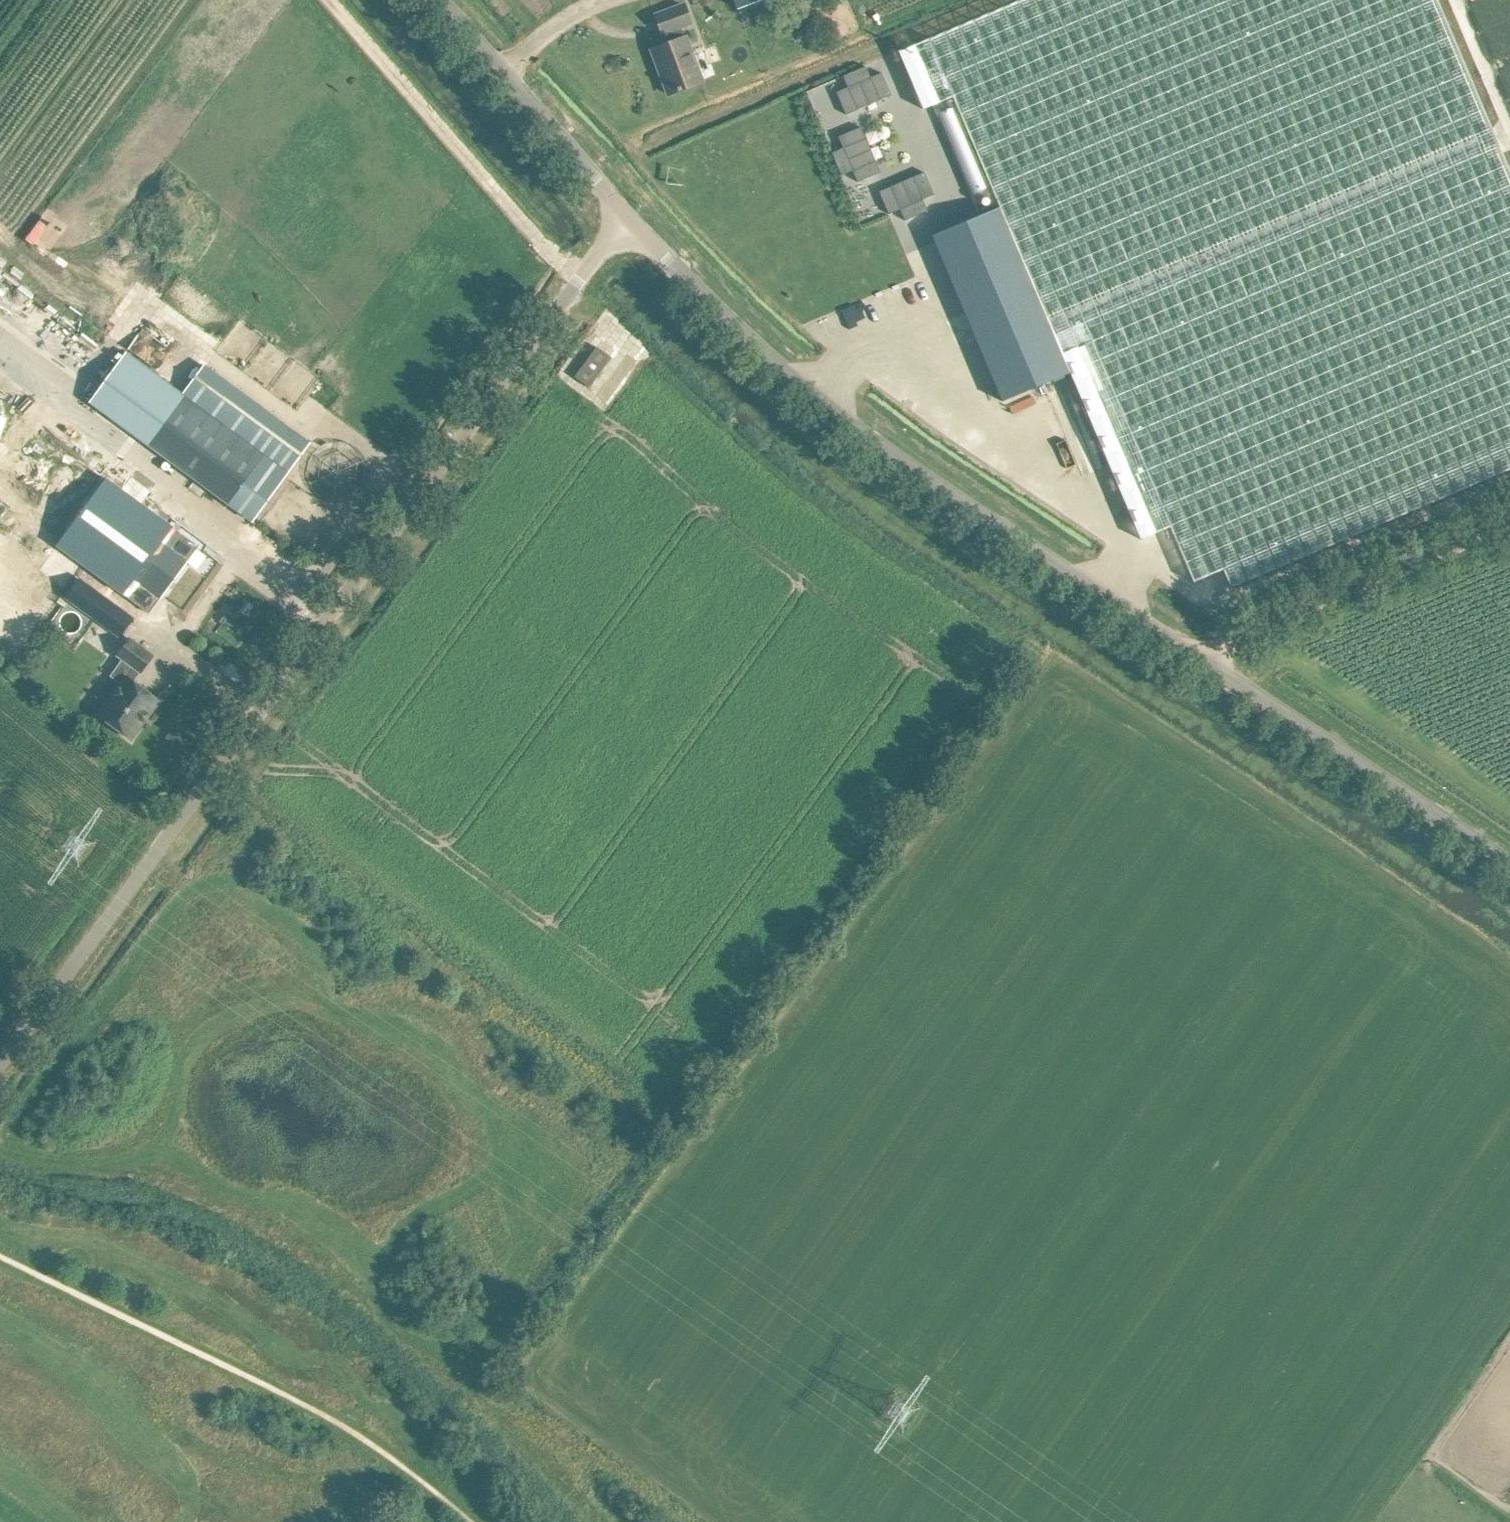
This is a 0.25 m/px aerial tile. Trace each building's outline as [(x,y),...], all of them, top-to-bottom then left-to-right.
[(737,9),(760,0),(734,0),(737,9)] [(701,82),(685,37),(681,38),(677,27),(690,22),(684,5),(655,15),(662,33),(665,32),(669,43),(656,48),(666,75),(662,76),(668,94),(701,82)] [(848,87),(836,92),(846,114),(891,95),(881,72),(870,77),(865,66),(843,75),(848,87)] [(486,83),(479,75),(471,82),(478,90),(486,83)] [(843,148),(832,152),(841,175),(853,170),(857,181),(880,172),(861,127),(838,136),(843,148)] [(924,172),(879,191),(889,214),(900,209),(905,220),(927,210),(922,199),(934,194),(924,172)] [(998,207),(932,235),(1002,401),(1069,373),(998,207)] [(611,357),(597,347),(575,377),(589,387),(611,357)] [(184,395),(126,352),(90,401),(252,520),(256,514),(254,513),(307,441),(307,440),(302,446),(288,435),(292,430),(291,429),(288,434),(203,371),(206,366),(205,366),(184,395)] [(21,417),(38,394),(0,368),(0,402),(21,417)] [(106,477),(57,543),(124,592),(135,577),(160,595),(187,559),(161,541),(172,526),(106,477)] [(83,581),(73,595),(76,598),(73,602),(101,623),(114,605),(83,581)] [(228,617),(222,625),(236,636),(242,628),(228,617)] [(131,739),(159,700),(132,680),(139,671),(141,672),(153,655),(130,639),(118,655),(122,658),(110,675),(120,683),(98,714),(131,739)]
